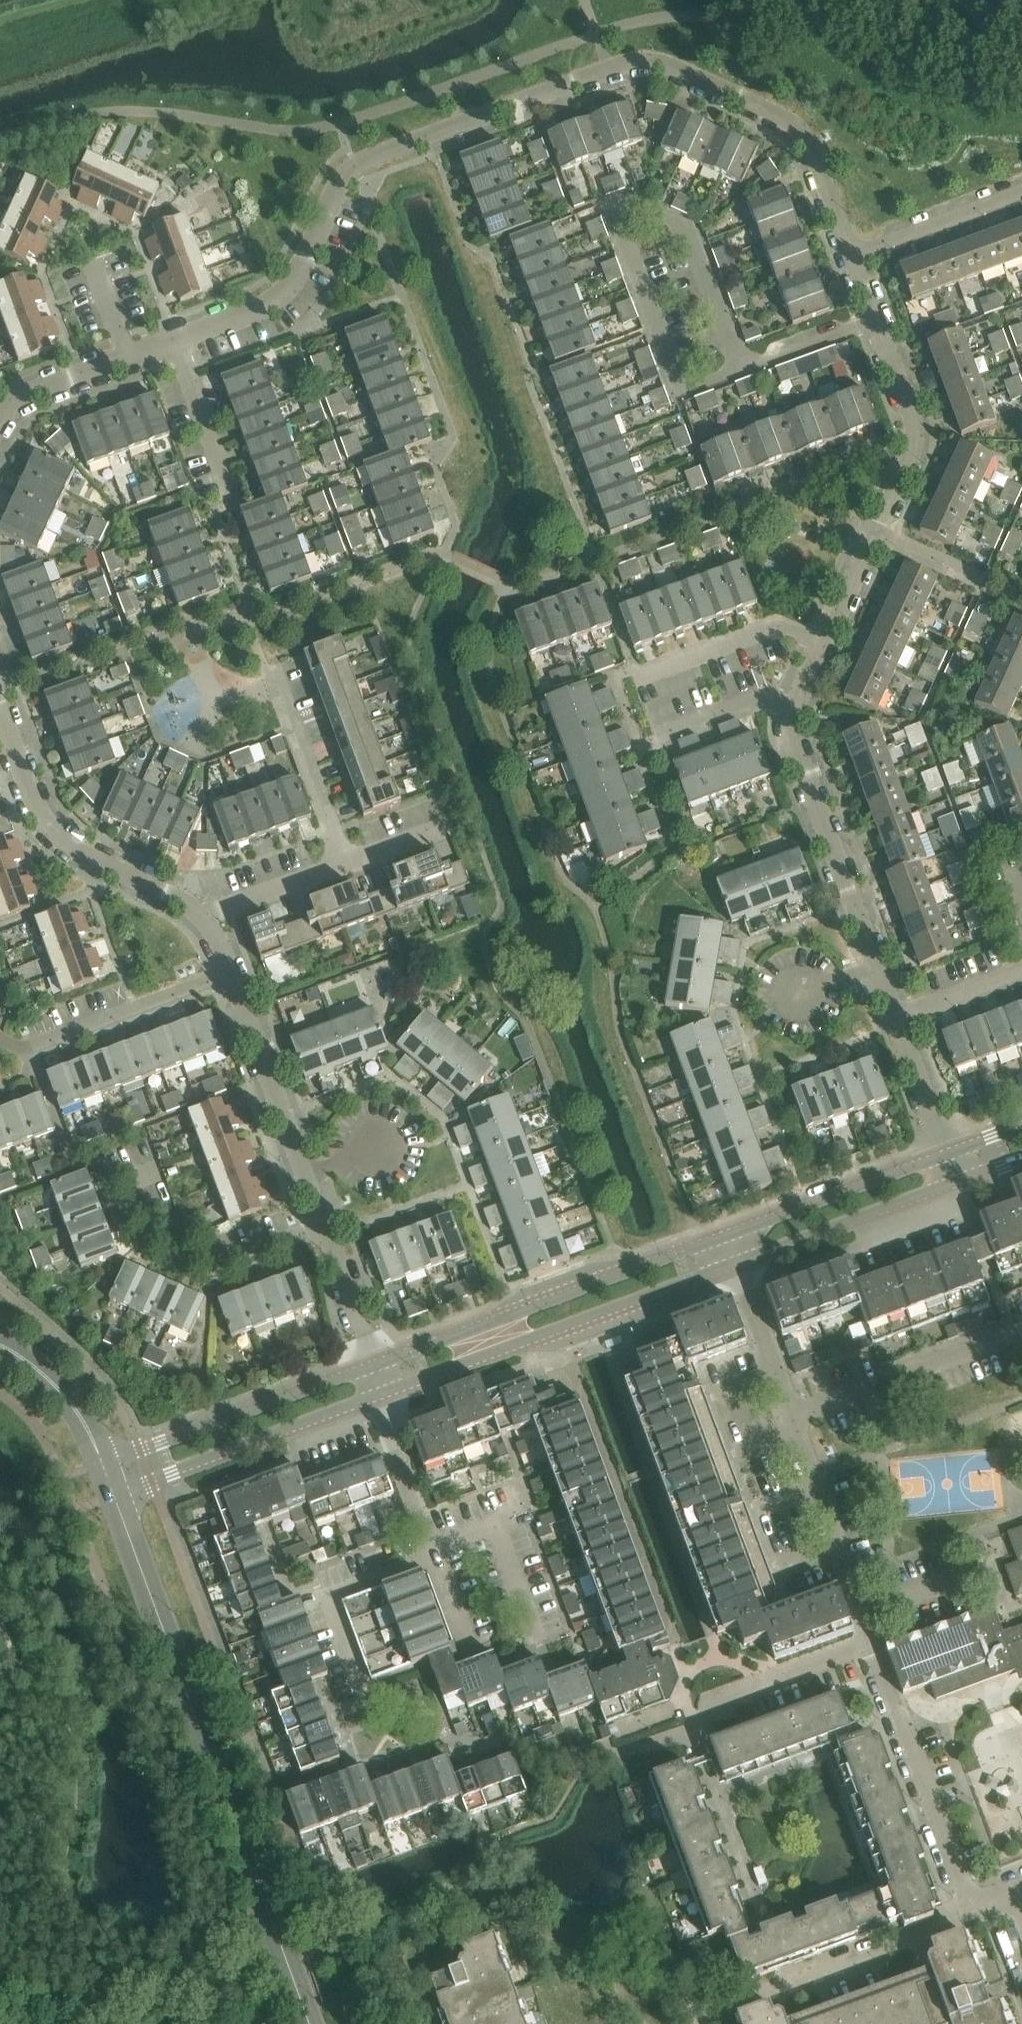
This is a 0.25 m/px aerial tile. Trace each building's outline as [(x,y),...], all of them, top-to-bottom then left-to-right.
[(623,109),(610,113),(624,150),(645,143),(629,101),(621,104),(623,109)] [(648,104),(645,120),(655,122),(658,106),(648,104)] [(658,106),(655,122),(665,124),(668,108),(658,106)] [(661,150),(681,159),(697,124),(685,118),(687,114),(679,110),(661,150)] [(624,150),(610,113),(597,118),(596,114),(588,116),(604,158),(624,150)] [(583,124),(570,128),(584,165),(604,158),(588,116),(581,119),(583,124)] [(710,130),(697,124),(681,159),(701,168),(719,129),(712,126),(710,130)] [(562,173),(584,165),(570,128),(557,133),(555,129),(547,132),(562,173)] [(720,177),(736,142),(724,137),(726,132),(719,129),(701,168),(720,177)] [(543,141),(528,147),(531,156),(547,150),(543,141)] [(749,148),(736,142),(720,177),(741,187),(759,147),(751,143),(749,148)] [(464,166),(469,178),(509,164),(502,143),(457,160),(460,168),(464,166)] [(547,150),(531,156),(535,166),(550,160),(547,150)] [(77,202),(87,206),(106,164),(88,156),(73,187),(82,191),(77,202)] [(770,162),(756,171),(762,179),(776,170),(770,162)] [(101,200),(109,204),(124,172),(106,164),(87,206),(97,211),(101,200)] [(469,178),(464,180),(467,188),(472,187),(476,198),(476,199),(517,184),(509,164),(469,178)] [(776,170),(762,179),(768,188),(781,178),(776,170)] [(113,218),(122,222),(141,180),(124,172),(109,204),(118,208),(113,218)] [(620,176),(611,179),(617,195),(626,191),(620,176)] [(611,179),(602,182),(608,198),(617,195),(611,179)] [(26,180),(17,198),(60,217),(65,207),(53,201),(57,194),(26,180)] [(159,189),(141,180),(122,222),(131,227),(136,216),(145,220),(159,189)] [(559,181),(543,187),(546,197),(562,191),(559,181)] [(484,220),(524,204),(517,184),(476,199),(476,198),(472,200),(475,208),(479,207),(484,219),(484,220)] [(755,224),(792,211),(787,198),(791,197),(788,188),(747,203),(755,224)] [(576,210),(586,206),(580,190),(570,194),(576,210)] [(562,191),(546,197),(550,206),(566,200),(562,191)] [(678,195),(671,209),(681,214),(687,199),(678,195)] [(60,217),(17,198),(9,215),(40,229),(44,221),(56,226),(60,217)] [(687,199),(681,214),(690,218),(697,203),(687,199)] [(533,226),(524,204),(484,220),(484,219),(479,221),(482,229),(487,227),(492,241),(533,226)] [(763,244),(804,230),(801,223),(797,224),(792,211),(755,224),(763,244)] [(9,215),(1,232),(44,252),(48,242),(37,237),(40,229),(9,215)] [(157,238),(146,242),(149,252),(193,236),(186,217),(154,229),(157,238)] [(602,219),(587,225),(590,235),(606,229),(602,219)] [(1021,250),(1021,222),(1013,226),(1021,250)] [(518,261),(559,245),(552,225),(506,242),(509,250),(514,248),(518,260),(518,261)] [(1003,267),(1021,260),(1021,250),(1013,226),(991,234),(1003,267)] [(606,229),(590,235),(594,244),(609,238),(606,229)] [(770,264),(807,251),(802,239),(806,237),(804,230),(763,244),(770,264)] [(44,252),(1,232),(0,235),(0,254),(24,265),(28,256),(40,261),(44,252)] [(968,242),(980,276),(1003,267),(991,234),(968,242)] [(164,258),(167,266),(200,254),(193,236),(149,252),(153,262),(164,258)] [(946,251),(958,284),(980,276),(968,242),(946,251)] [(526,281),(567,266),(559,245),(518,261),(514,262),(517,270),(521,269),(526,281)] [(728,247),(713,252),(716,262),(731,256),(728,247)] [(778,285),(819,270),(816,263),(812,265),(807,251),(770,264),(778,285)] [(923,259),(935,292),(958,284),(946,251),(923,259)] [(159,279),(163,288),(207,273),(200,254),(167,266),(170,274),(159,279)] [(731,256),(716,262),(720,271),(735,266),(731,256)] [(617,259),(601,265),(605,275),(621,269),(617,259)] [(912,301),(935,292),(923,259),(900,268),(912,301)] [(526,281),(522,282),(525,290),(529,288),(533,301),(534,301),(574,286),(567,266),(526,281)] [(621,269),(605,275),(608,284),(624,278),(621,269)] [(785,305),(821,292),(817,279),(821,277),(819,270),(778,285),(785,305)] [(214,291),(207,273),(163,288),(166,298),(177,294),(181,303),(202,295),(214,291)] [(39,282),(27,287),(24,277),(0,286),(0,308),(43,292),(39,282)] [(534,301),(533,301),(529,303),(532,311),(537,309),(541,321),(541,322),(582,306),(574,286),(534,301)] [(743,287),(728,293),(731,302),(746,297),(743,287)] [(5,327),(38,315),(35,306),(46,302),(43,292),(0,308),(0,313),(5,327)] [(793,327),(834,312),(831,304),(826,305),(821,292),(785,305),(793,327)] [(998,294),(989,298),(994,313),(1004,309),(998,294)] [(746,297),(731,302),(735,312),(750,306),(746,297)] [(989,298),(979,301),(985,316),(994,313),(989,298)] [(632,300),(616,306),(620,316),(636,310),(632,300)] [(541,322),(541,321),(537,323),(540,331),(544,329),(549,341),(549,342),(589,326),(582,306),(541,322)] [(636,310),(620,316),(623,325),(639,319),(636,310)] [(953,311),(944,314),(949,329),(959,326),(953,311)] [(944,314),(934,318),(940,333),(949,329),(944,314)] [(38,315),(5,327),(12,344),(56,328),(52,318),(41,322),(38,315)] [(345,333),(353,355),(394,341),(391,332),(396,331),(394,325),(389,327),(386,319),(345,333)] [(1009,330),(1013,339),(1021,336),(1021,325),(1009,330)] [(597,348),(589,326),(549,342),(549,341),(545,343),(548,351),(552,350),(557,363),(597,348)] [(12,344),(19,364),(51,351),(48,342),(59,338),(56,328),(12,344)] [(758,328),(743,333),(747,344),(762,338),(758,328)] [(928,344),(936,367),(970,355),(961,331),(928,344)] [(1004,332),(988,338),(991,347),(1007,341),(1004,332)] [(1013,339),(1016,348),(1021,346),(1021,336),(1013,339)] [(394,341),(353,355),(361,376),(402,361),(399,353),(403,351),(401,345),(396,347),(394,341)] [(1007,341),(991,347),(995,356),(1010,351),(1007,341)] [(835,347),(826,351),(832,366),(841,363),(835,347)] [(650,348),(634,354),(638,363),(653,358),(650,348)] [(826,351),(817,354),(823,370),(832,366),(826,351)] [(326,355),(311,360),(314,370),(330,364),(326,355)] [(945,390),(978,378),(970,355),(936,367),(945,390)] [(559,394),(599,378),(591,357),(547,373),(550,382),(554,380),(559,393),(558,393),(559,394)] [(653,358),(638,363),(641,373),(657,367),(653,358)] [(402,361),(361,376),(368,396),(409,381),(406,373),(410,371),(408,365),(404,367),(402,361)] [(795,362),(786,366),(791,381),(801,378),(795,362)] [(305,363),(289,369),(293,378),(308,372),(305,363)] [(223,387),(228,400),(229,401),(270,386),(262,364),(216,381),(219,389),(223,387)] [(330,364),(314,370),(318,379),(333,374),(330,364)] [(786,366),(776,369),(782,384),(791,381),(786,366)] [(308,372),(293,378),(296,387),(312,382),(308,372)] [(1005,382),(1008,392),(1021,386),(1021,381),(1020,376),(1005,382)] [(755,377),(745,381),(751,396),(761,393),(755,377)] [(559,394),(558,393),(555,395),(558,402),(562,401),(566,413),(566,414),(607,399),(599,378),(559,394)] [(945,390),(953,412),(986,400),(978,378),(945,390)] [(409,381),(368,396),(376,416),(416,401),(413,393),(418,392),(416,386),(411,388),(409,381)] [(745,381),(736,384),(742,400),(751,396),(745,381)] [(231,408),(235,420),(236,422),(277,406),(270,386),(229,401),(228,400),(224,402),(227,409),(231,408)] [(1008,392),(1012,401),(1021,397),(1021,386),(1008,392)] [(665,389),(649,394),(653,404),(668,398),(665,389)] [(865,389),(843,397),(857,434),(870,429),(871,433),(880,430),(865,389)] [(714,392),(705,396),(711,411),(720,408),(714,392)] [(170,438),(155,397),(147,400),(145,395),(139,397),(141,402),(134,404),(149,445),(170,438)] [(341,395),(326,401),(329,410),(345,404),(341,395)] [(705,396),(695,399),(701,415),(711,411),(705,396)] [(823,405),(838,446),(845,443),(844,438),(857,434),(843,397),(823,405)] [(668,398),(653,404),(656,413),(672,408),(668,398)] [(566,414),(566,413),(562,414),(565,422),(569,421),(574,433),(574,434),(614,419),(607,399),(566,414)] [(986,400),(953,412),(961,436),(995,424),(986,400)] [(416,401),(376,416),(383,437),(424,422),(421,413),(425,412),(423,406),(418,407),(416,401)] [(114,412),(129,453),(149,445),(134,404),(126,407),(124,403),(119,405),(120,409),(114,412)] [(320,403),(304,409),(308,418),(323,412),(320,403)] [(345,404),(329,410),(333,420),(348,414),(345,404)] [(803,412),(816,449),(830,444),(831,448),(838,446),(823,405),(803,412)] [(239,428),(243,441),(285,426),(277,406),(236,422),(235,420),(231,422),(234,430),(239,428)] [(94,419),(109,460),(129,453),(114,412),(106,415),(104,410),(98,412),(100,417),(94,419)] [(323,412),(308,418),(311,427),(327,422),(323,412)] [(783,420),(798,461),(805,458),(803,453),(816,449),(803,412),(783,420)] [(109,460),(94,419),(87,422),(85,417),(78,419),(80,424),(72,427),(87,468),(109,460)] [(574,434),(574,433),(570,435),(572,442),(576,441),(581,453),(581,454),(622,439),(614,419),(574,434)] [(762,427),(776,464),(788,459),(790,464),(798,461),(783,420),(762,427)] [(405,452),(431,442),(428,434),(433,432),(431,426),(426,428),(424,422),(383,437),(390,456),(390,457),(405,452)] [(246,448),(250,461),(251,462),(292,447),(285,426),(243,441),(239,442),(242,450),(246,448)] [(685,427),(670,433),(673,442),(689,436),(685,427)] [(742,435),(758,476),(765,473),(763,468),(776,464),(762,427),(742,435)] [(61,432),(53,438),(64,450),(72,444),(61,432)] [(722,442),(735,479),(749,474),(750,479),(758,476),(742,435),(722,442)] [(357,436),(341,442),(344,451),(360,445),(357,436)] [(689,436),(673,442),(677,452),(692,446),(689,436)] [(53,438),(46,445),(57,457),(64,450),(53,438)] [(581,454),(581,453),(577,454),(580,463),(584,461),(588,473),(588,474),(629,459),(622,439),(581,454)] [(701,450),(716,492),(724,489),(722,484),(735,479),(722,442),(701,450)] [(962,443),(952,466),(984,481),(995,458),(962,443)] [(335,444),(319,450),(323,459),(338,453),(335,444)] [(360,445),(344,451),(348,460),(364,454),(360,445)] [(254,468),(258,481),(259,482),(300,467),(292,447),(251,462),(250,461),(246,462),(249,470),(254,468)] [(390,457),(390,456),(364,466),(372,487),(412,473),(409,465),(415,463),(412,456),(407,458),(405,452),(390,457)] [(338,453),(323,459),(326,468),(342,462),(338,453)] [(26,474),(66,492),(75,472),(36,454),(32,462),(28,461),(25,467),(29,468),(26,474)] [(588,474),(588,473),(584,475),(587,483),(591,482),(596,494),(596,495),(637,479),(629,459),(588,474)] [(984,481),(952,466),(942,488),(974,503),(984,481)] [(261,488),(266,502),(281,497),(307,488),(300,467),(259,482),(258,481),(254,483),(256,490),(261,488)] [(700,468),(685,473),(688,483),(704,477),(700,468)] [(188,488),(183,472),(173,475),(178,491),(188,488)] [(412,473),(372,487),(379,508),(420,493),(416,485),(422,483),(420,477),(415,479),(412,473)] [(17,493),(57,512),(66,492),(26,474),(23,482),(18,480),(16,486),(20,488),(17,493)] [(704,477),(688,483),(692,492),(707,487),(704,477)] [(596,495),(596,494),(592,495),(595,503),(599,502),(603,514),(603,515),(644,500),(637,479),(596,495)] [(1004,491),(1019,498),(1021,492),(1021,488),(1008,482),(1004,491)] [(151,484),(141,487),(147,502),(156,499),(151,484)] [(345,485),(329,491),(332,501),(348,495),(345,485)] [(141,487),(132,490),(138,506),(147,502),(141,487)] [(964,525),(974,503),(942,488),(931,509),(964,525)] [(1004,491),(1000,500),(1015,507),(1019,498),(1004,491)] [(8,513),(47,532),(57,512),(17,493),(14,502),(9,500),(7,506),(11,507),(8,513)] [(420,493),(379,508),(387,528),(427,514),(424,505),(429,503),(427,497),(422,498),(420,493)] [(323,494),(308,499),(311,509),(327,503),(323,494)] [(348,495),(332,501),(336,510),(352,504),(348,495)] [(243,520),(248,532),(289,517),(281,497),(266,502),(235,513),(239,521),(243,520)] [(652,521),(644,500),(603,515),(603,514),(599,516),(602,524),(606,522),(611,536),(652,521)] [(327,503),(311,509),(315,518),(330,513),(327,503)] [(953,547),(964,525),(931,509),(921,532),(953,547)] [(148,525),(156,547),(197,531),(194,523),(199,521),(196,515),(192,517),(189,510),(148,525)] [(47,532),(8,513),(5,521),(0,519),(0,526),(2,527),(0,531),(0,535),(38,552),(47,532)] [(395,550),(435,534),(432,525),(437,523),(434,517),(429,519),(427,514),(387,528),(395,550)] [(250,539),(255,552),(255,553),(296,538),(289,517),(248,532),(243,533),(246,541),(250,539)] [(94,518),(90,527),(105,534),(109,525),(94,518)] [(988,525),(984,534),(999,541),(1003,532),(988,525)] [(360,526),(344,532),(348,541),(364,535),(360,526)] [(90,527),(86,537),(101,543),(105,534),(90,527)] [(717,530),(708,534),(714,549),(723,546),(717,530)] [(199,537),(197,531),(156,547),(164,567),(205,552),(202,544),(206,542),(204,536),(199,537)] [(338,534),(323,540),(326,550),(342,544),(338,534)] [(708,534),(699,537),(705,553),(714,549),(708,534)] [(984,534),(979,543),(995,551),(999,541),(984,534)] [(364,535),(348,541),(351,551),(367,545),(364,535)] [(1004,544),(1019,551),(1021,545),(1021,541),(1009,535),(1004,544)] [(258,560),(263,572),(263,573),(304,558),(296,538),(255,553),(255,552),(251,554),(253,562),(258,560)] [(342,544),(326,550),(329,559),(345,553),(342,544)] [(1004,544),(1000,553),(1015,560),(1019,551),(1004,544)] [(677,545),(668,549),(674,564),(683,561),(677,545)] [(0,548),(0,558),(15,558),(15,548),(0,548)] [(668,549),(658,552),(664,568),(674,564),(668,549)] [(118,551),(102,557),(106,566),(121,560),(118,551)] [(207,558),(205,552),(164,567),(171,587),(212,572),(209,564),(214,562),(212,556),(207,558)] [(0,558),(0,568),(15,568),(15,558),(0,558)] [(312,579),(304,558),(263,573),(263,572),(258,574),(261,582),(265,580),(271,594),(312,579)] [(121,560),(106,566),(109,575),(125,570),(121,560)] [(637,561),(627,564),(633,579),(643,576),(637,561)] [(10,600),(10,601),(51,586),(43,564),(0,580),(0,587),(1,589),(5,588),(10,600)] [(627,564),(618,568),(624,583),(633,579),(627,564)] [(758,604),(743,564),(722,572),(737,613),(736,613),(738,617),(745,615),(743,610),(758,604)] [(906,566),(895,588),(928,603),(938,581),(906,566)] [(214,578),(212,572),(171,587),(179,609),(220,594),(216,584),(221,582),(219,576),(214,578)] [(716,620),(718,625),(725,622),(723,618),(736,613),(737,613),(722,572),(701,579),(716,620)] [(105,578),(89,584),(93,594),(108,588),(105,578)] [(696,627),(696,628),(697,632),(704,630),(703,625),(716,620),(701,579),(681,587),(696,627)] [(582,591),(576,594),(591,634),(612,626),(597,586),(588,589),(587,585),(581,587),(582,591)] [(17,622),(58,606),(51,586),(10,601),(10,600),(5,602),(8,610),(12,608),(17,620),(17,622)] [(676,635),(677,640),(684,637),(683,633),(696,628),(696,627),(681,587),(661,594),(676,635)] [(108,588),(93,594),(96,603),(112,597),(108,588)] [(895,588),(885,610),(918,625),(928,603),(895,588)] [(133,592),(117,597),(121,607),(136,601),(133,592)] [(571,642),(591,634),(576,594),(568,597),(566,592),(561,595),(562,599),(556,601),(571,642)] [(656,643),(655,643),(657,647),(664,645),(662,640),(676,635),(661,594),(641,602),(656,643)] [(542,606),(535,609),(550,649),(571,642),(556,601),(548,604),(546,600),(540,602),(542,606)] [(136,601),(121,607),(124,616),(140,610),(136,601)] [(619,610),(636,655),(644,652),(642,648),(655,643),(656,643),(641,602),(619,610)] [(953,604),(949,613),(964,620),(968,611),(953,604)] [(17,622),(17,620),(13,622),(16,630),(20,628),(24,641),(25,642),(66,626),(58,606),(17,622)] [(529,657),(550,649),(535,609),(528,612),(526,608),(520,610),(522,614),(514,616),(529,657)] [(885,610),(875,632),(908,647),(918,625),(885,610)] [(949,613),(945,622),(960,629),(964,620),(949,613)] [(974,613),(970,622),(984,629),(988,620),(974,613)] [(1005,638),(1021,646),(1021,619),(1015,616),(1005,638)] [(108,635),(123,629),(120,620),(104,625),(108,635)] [(970,622),(965,631),(980,638),(984,629),(970,622)] [(73,648),(66,626),(25,642),(24,641),(20,643),(23,650),(27,649),(33,663),(73,648)] [(875,632),(865,654),(898,669),(908,647),(875,632)] [(1005,638),(995,660),(1021,673),(1021,646),(1005,638)] [(341,641),(304,655),(312,676),(313,676),(313,675),(348,662),(348,663),(349,662),(341,641)] [(933,647),(929,656),(944,663),(948,654),(933,647)] [(608,653),(599,656),(605,672),(614,668),(608,653)] [(865,654),(855,676),(887,691),(898,669),(865,654)] [(599,656),(589,659),(595,675),(605,672),(599,656)] [(929,656),(925,665),(940,672),(944,663),(929,656)] [(954,657),(950,666),(964,673),(968,664),(954,657)] [(995,660),(985,682),(1018,697),(1021,688),(1021,673),(995,660)] [(313,675),(313,676),(320,696),(356,683),(348,663),(348,662),(313,675)] [(115,682),(131,676),(127,665),(111,671),(115,682)] [(950,666),(945,675),(960,682),(964,673),(950,666)] [(568,667),(559,671),(564,686),(574,683),(568,667)] [(559,671),(549,674),(555,690),(564,686),(559,671)] [(887,691),(855,676),(844,698),(877,713),(887,691)] [(53,717),(93,702),(86,681),(40,698),(43,705),(48,704),(52,716),(53,717)] [(1007,720),(1018,697),(985,682),(974,705),(1007,720)] [(363,703),(356,683),(320,696),(328,716),(363,703)] [(553,721),(612,699),(609,690),(590,696),(586,685),(545,700),(553,721)] [(913,691),(909,700),(924,707),(928,698),(913,691)] [(139,698),(123,704),(127,713),(142,707),(139,698)] [(612,699),(553,721),(561,742),(601,727),(597,716),(616,709),(612,699)] [(909,700),(905,709),(920,716),(924,707),(909,700)] [(60,737),(101,722),(93,702),(53,717),(52,716),(48,718),(51,725),(55,724),(60,736),(60,737)] [(363,703),(328,716),(335,736),(371,723),(363,703)] [(142,707),(127,713),(130,722),(145,716),(142,707)] [(738,721),(729,724),(750,784),(772,776),(757,735),(745,740),(738,721)] [(67,757),(109,742),(101,722),(60,737),(60,736),(56,738),(59,746),(63,744),(67,757)] [(371,723),(335,736),(343,756),(378,743),(371,723)] [(715,751),(730,791),(750,784),(729,724),(719,728),(726,747),(715,751)] [(843,738),(852,761),(885,748),(877,725),(843,738)] [(921,725),(905,731),(909,740),(924,734),(921,725)] [(601,727),(561,742),(568,762),(627,740),(624,730),(605,737),(601,727)] [(976,740),(985,764),(1019,751),(1010,728),(976,740)] [(924,734),(909,740),(912,750),(928,744),(924,734)] [(688,739),(710,799),(730,791),(715,751),(705,755),(698,736),(688,739)] [(288,752),(282,737),(271,740),(277,756),(288,752)] [(688,807),(710,799),(688,739),(679,743),(686,762),(673,766),(688,807)] [(627,740),(568,762),(575,782),(616,767),(612,757),(631,750),(627,740)] [(67,757),(63,758),(66,766),(70,765),(76,779),(116,763),(109,742),(67,757)] [(386,764),(378,743),(343,756),(350,777),(386,764)] [(885,748),(852,761),(860,783),(894,770),(885,748)] [(250,749),(240,752),(246,768),(255,764),(250,749)] [(171,751),(164,766),(173,770),(180,755),(171,751)] [(1019,751),(985,764),(994,786),(1021,776),(1021,759),(1019,751)] [(240,752),(231,756),(237,771),(246,768),(240,752)] [(180,755),(173,770),(182,774),(189,759),(180,755)] [(957,763),(944,768),(947,778),(961,773),(957,763)] [(350,777),(357,797),(358,797),(393,784),(386,764),(350,777)] [(616,767),(575,782),(583,802),(642,780),(639,771),(620,777),(616,767)] [(860,783),(869,806),(902,793),(894,770),(860,783)] [(938,770),(922,776),(926,785),(941,779),(938,770)] [(961,773),(947,778),(951,787),(964,782),(961,773)] [(1021,801),(1021,776),(994,786),(1002,809),(1021,801)] [(124,825),(142,786),(122,777),(101,820),(110,824),(112,820),(123,825),(124,825)] [(297,778),(276,786),(291,826),(290,827),(292,832),(300,829),(298,824),(312,819),(297,778)] [(941,779),(926,785),(929,795),(945,789),(941,779)] [(94,780),(81,791),(87,798),(100,787),(94,780)] [(642,780),(583,802),(590,822),(631,807),(627,797),(646,790),(642,780)] [(393,784),(358,797),(357,797),(364,818),(402,805),(394,783),(393,784)] [(124,825),(123,825),(121,830),(128,833),(130,829),(142,834),(143,834),(162,795),(142,786),(124,825)] [(271,834),(270,834),(272,839),(279,836),(278,831),(290,827),(291,826),(276,786),(256,793),(271,834)] [(100,787),(87,798),(94,806),(107,795),(100,787)] [(250,841),(250,842),(252,846),(259,843),(257,839),(270,834),(271,834),(256,793),(235,801),(250,841)] [(869,806),(877,828),(911,815),(902,793),(869,806)] [(143,834),(142,834),(140,839),(148,842),(150,837),(162,843),(163,843),(181,804),(162,795),(143,834)] [(250,841),(235,801),(214,808),(231,854),(239,851),(237,846),(250,842),(250,841)] [(1002,809),(1011,832),(1021,828),(1021,801),(1002,809)] [(163,843),(162,843),(160,847),(167,851),(170,847),(183,853),(202,814),(181,804),(163,843)] [(631,807),(590,822),(598,843),(657,821),(654,811),(635,818),(631,807)] [(974,808),(960,813),(964,822),(978,817),(974,808)] [(877,828),(885,851),(919,838),(911,815),(877,828)] [(954,815),(939,821),(943,830),(958,824),(954,815)] [(978,817),(964,822),(967,832),(981,827),(978,817)] [(642,837),(661,830),(657,821),(598,843),(605,864),(647,849),(642,837)] [(958,824),(943,830),(946,839),(961,834),(958,824)] [(21,850),(18,841),(6,846),(3,836),(0,838),(0,858),(21,850)] [(208,837),(198,837),(198,853),(208,854),(208,837)] [(218,837),(208,837),(208,854),(218,854),(218,837)] [(885,851),(893,871),(893,873),(920,863),(928,861),(919,838),(885,851)] [(0,858),(0,879),(17,873),(14,865),(25,861),(21,850),(0,858)] [(778,860),(800,920),(810,916),(803,897),(815,893),(800,852),(778,860)] [(462,863),(442,870),(437,856),(415,864),(428,901),(471,885),(462,863)] [(800,920),(778,860),(758,867),(773,908),(784,904),(791,923),(800,920)] [(886,874),(895,898),(929,886),(920,863),(893,873),(893,871),(886,874)] [(964,863),(948,869),(952,878),(967,873),(964,863)] [(398,886),(379,894),(387,916),(428,901),(415,864),(393,872),(398,886)] [(773,908),(758,867),(737,875),(760,935),(770,931),(763,912),(773,908)] [(0,879),(0,899),(35,887),(31,877),(20,881),(17,873),(0,879)] [(967,873),(952,878),(955,888),(970,882),(967,873)] [(760,935),(737,875),(716,882),(732,924),(744,919),(751,938),(760,935)] [(895,898),(903,921),(937,909),(929,886),(895,898)] [(39,896),(35,887),(0,899),(0,921),(31,910),(27,901),(39,896)] [(379,894),(359,901),(354,887),(332,895),(345,931),(387,916),(379,894)] [(469,917),(481,915),(477,894),(464,897),(469,917)] [(332,895),(310,903),(315,917),(296,924),(304,947),(345,931),(332,895)] [(980,908),(964,914),(968,923),(983,918),(980,908)] [(36,921),(43,940),(86,923),(83,914),(71,918),(68,909),(36,921)] [(903,921),(912,944),(945,931),(937,909),(903,921)] [(296,924),(276,931),(271,917),(248,925),(262,962),(304,947),(296,924)] [(983,918),(968,923),(971,933),(987,927),(983,918)] [(738,953),(740,943),(720,940),(722,927),(680,920),(676,942),(738,953)] [(90,933),(86,923),(43,940),(49,957),(82,945),(79,937),(90,933)] [(954,955),(945,931),(912,944),(921,967),(954,955)] [(738,953),(676,942),(673,964),(715,971),(717,960),(737,963),(738,953)] [(56,976),(100,960),(96,949),(85,954),(82,945),(49,957),(56,976)] [(103,969),(100,960),(56,976),(63,995),(96,983),(92,973),(103,969)] [(715,971),(673,964),(669,985),(731,995),(733,985),(713,982),(715,971)] [(731,995),(669,985),(666,1008),(708,1015),(710,1002),(730,1006),(731,995)] [(1017,1048),(1021,1046),(1021,1005),(1004,1011),(1017,1048)] [(373,1009),(351,1017),(374,1077),(384,1073),(377,1054),(388,1050),(373,1009)] [(984,1019),(997,1056),(1017,1048),(1004,1011),(984,1019)] [(402,1077),(442,1028),(424,1014),(397,1047),(406,1055),(394,1070),(402,1077)] [(189,1023),(203,1059),(225,1051),(211,1015),(189,1023)] [(364,1080),(374,1077),(351,1017),(331,1024),(347,1065),(357,1061),(364,1080)] [(963,1026),(977,1063),(997,1056),(984,1019),(963,1026)] [(170,1030),(183,1066),(203,1059),(189,1023),(170,1030)] [(738,1036),(735,1027),(716,1034),(711,1023),(671,1038),(679,1058),(738,1036)] [(336,1069),(347,1065),(331,1024),(311,1031),(333,1092),(343,1088),(336,1069)] [(955,1071),(977,1063),(963,1026),(942,1034),(955,1071)] [(431,1075),(458,1042),(442,1028),(402,1077),(410,1083),(422,1068),(431,1075)] [(183,1066),(170,1030),(149,1038),(163,1074),(183,1066)] [(323,1095),(333,1092),(311,1031),(290,1039),(305,1080),(316,1075),(323,1095)] [(738,1036),(679,1058),(686,1078),(726,1063),(722,1053),(742,1046),(738,1036)] [(163,1074),(149,1038),(129,1045),(142,1082),(163,1074)] [(435,1104),(475,1056),(458,1042),(431,1075),(440,1082),(427,1098),(435,1104)] [(142,1082),(129,1045),(108,1053),(122,1089),(142,1082)] [(122,1089),(108,1053),(89,1061),(102,1097),(122,1089)] [(493,1070),(475,1056),(435,1104),(442,1110),(455,1095),(465,1103),(493,1070)] [(859,1065),(853,1067),(869,1108),(890,1100),(875,1059),(865,1063),(864,1059),(858,1061),(859,1065)] [(68,1068),(82,1105),(102,1097),(89,1061),(68,1068)] [(726,1063),(686,1078),(693,1098),(753,1077),(749,1067),(730,1074),(726,1063)] [(869,1108),(853,1067),(845,1070),(843,1066),(838,1069),(839,1072),(833,1074),(849,1115),(869,1108)] [(47,1076),(61,1112),(82,1105),(68,1068),(47,1076)] [(849,1115),(833,1074),(824,1078),(823,1074),(817,1076),(819,1080),(813,1082),(828,1123),(849,1115)] [(221,1076),(211,1080),(217,1096),(227,1093),(221,1076)] [(753,1077),(693,1098),(701,1119),(741,1103),(738,1093),(757,1086),(753,1077)] [(211,1080),(201,1084),(208,1100),(217,1096),(211,1080)] [(806,1130),(828,1123),(813,1082),(804,1085),(803,1081),(798,1083),(799,1087),(792,1090),(806,1130)] [(996,1085),(986,1089),(992,1105),(1002,1101),(996,1085)] [(977,1092),(983,1108),(992,1105),(986,1089),(977,1092)] [(180,1092),(171,1095),(176,1111),(186,1108),(180,1092)] [(171,1095),(161,1099),(167,1114),(176,1111),(171,1095)] [(55,1132),(42,1096),(21,1103),(35,1140),(55,1132)] [(457,1140),(516,1118),(508,1096),(468,1111),(472,1124),(453,1131),(457,1140)] [(195,1131),(239,1115),(236,1106),(225,1110),(221,1101),(188,1114),(195,1131)] [(1,1111),(14,1147),(35,1140),(21,1103),(1,1111)] [(741,1103),(701,1119),(708,1139),(768,1117),(764,1108),(745,1115),(741,1103)] [(140,1107),(130,1110),(136,1126),(145,1123),(140,1107)] [(130,1110),(121,1113),(127,1129),(136,1126),(130,1110)] [(14,1147),(1,1111),(0,1111),(0,1152),(14,1147)] [(239,1115),(195,1131),(202,1150),(235,1138),(232,1130),(243,1125),(239,1115)] [(768,1117),(708,1139),(716,1159),(756,1144),(753,1134),(771,1127),(768,1117)] [(483,1153),(524,1138),(516,1118),(457,1140),(461,1150),(479,1143),(483,1153)] [(100,1122),(90,1125),(96,1141),(105,1137),(100,1122)] [(885,1124),(876,1128),(882,1145),(891,1142),(885,1124)] [(90,1125),(81,1128),(87,1144),(96,1141),(90,1125)] [(882,1145),(876,1128),(866,1131),(873,1149),(882,1145)] [(235,1138),(202,1150),(209,1168),(252,1151),(249,1142),(238,1146),(235,1138)] [(472,1180),(532,1158),(524,1138),(483,1153),(487,1164),(469,1171),(472,1180)] [(845,1140),(836,1143),(842,1160),(851,1157),(845,1140)] [(842,1160),(836,1143),(826,1147),(832,1164),(842,1160)] [(756,1144),(716,1159),(724,1180),(783,1157),(779,1148),(761,1155),(756,1144)] [(252,1151),(209,1168),(215,1186),(248,1174),(245,1166),(256,1161),(252,1151)] [(544,1153),(535,1155),(547,1193),(556,1190),(544,1153)] [(787,1168),(783,1157),(724,1180),(732,1202),(772,1186),(768,1174),(787,1168)] [(52,1158),(42,1162),(48,1177),(57,1174),(52,1158)] [(498,1194),(539,1178),(532,1158),(472,1180),(476,1190),(494,1183),(498,1194)] [(42,1162),(33,1165),(39,1181),(48,1177),(42,1162)] [(51,1185),(59,1206),(95,1193),(88,1172),(51,1185)] [(12,1173),(2,1177),(8,1192),(17,1189),(12,1173)] [(248,1174),(215,1186),(222,1204),(266,1187),(262,1177),(251,1182),(248,1174)] [(487,1221),(547,1198),(539,1178),(498,1194),(502,1205),(484,1212),(487,1221)] [(1009,1185),(1016,1204),(978,1218),(986,1237),(975,1241),(852,1287),(849,1278),(859,1274),(853,1258),(764,1291),(782,1338),(804,1330),(803,1327),(839,1314),(840,1317),(860,1310),(869,1335),(873,1346),(968,1310),(969,1313),(990,1305),(976,1267),(983,1264),(994,1260),(1000,1275),(1021,1267),(1021,1180),(1009,1185)] [(229,1223),(262,1211),(258,1201),(270,1197),(266,1187),(222,1204),(229,1223)] [(67,1227),(103,1214),(95,1193),(59,1206),(67,1227)] [(513,1234),(554,1218),(547,1198),(487,1221),(491,1230),(509,1224),(513,1234)] [(32,1207),(16,1212),(20,1222),(35,1216),(32,1207)] [(74,1247),(110,1234),(103,1214),(67,1227),(74,1247)] [(436,1220),(431,1222),(446,1264),(467,1256),(452,1215),(442,1218),(441,1215),(435,1217),(436,1220)] [(35,1216),(20,1222),(23,1231),(39,1226),(35,1216)] [(502,1261),(562,1239),(554,1218),(513,1234),(517,1245),(499,1252),(502,1261)] [(416,1228),(411,1230),(426,1271),(446,1264),(431,1222),(422,1226),(421,1222),(415,1224),(416,1228)] [(395,1235),(390,1237),(406,1279),(426,1271),(411,1230),(402,1233),(400,1229),(394,1231),(395,1235)] [(110,1234),(74,1247),(82,1269),(118,1256),(110,1234)] [(384,1287),(406,1279),(390,1237),(381,1241),(380,1237),(374,1239),(375,1243),(368,1245),(384,1287)] [(529,1276),(570,1261),(562,1239),(502,1261),(506,1271),(525,1264),(529,1276)] [(47,1248),(31,1253),(35,1262),(50,1257),(47,1248)] [(50,1257),(35,1262),(38,1271),(54,1266),(50,1257)] [(131,1309),(147,1273),(127,1264),(110,1299),(131,1309)] [(302,1271),(281,1279),(294,1315),(315,1308),(302,1271)] [(167,1282),(147,1273),(131,1309),(150,1318),(167,1282)] [(294,1315),(281,1279),(261,1286),(274,1322),(294,1315)] [(463,1281),(454,1284),(460,1301),(469,1298),(463,1281)] [(1007,1295),(1016,1292),(1012,1281),(1003,1284),(1007,1295)] [(167,1282),(150,1318),(170,1327),(186,1291),(167,1282)] [(454,1284),(445,1288),(451,1305),(460,1301),(454,1284)] [(261,1286),(241,1293),(254,1330),(274,1322),(261,1286)] [(207,1301),(186,1291),(170,1327),(191,1336),(207,1301)] [(254,1330),(241,1293),(218,1301),(231,1338),(254,1330)] [(423,1296),(413,1299),(420,1316),(429,1313),(423,1296)] [(694,1365),(698,1364),(747,1346),(729,1298),(670,1319),(673,1326),(663,1330),(665,1334),(660,1336),(664,1348),(637,1358),(644,1377),(626,1384),(678,1526),(718,1635),(738,1628),(745,1646),(767,1638),(775,1661),(854,1632),(837,1586),(783,1606),(744,1501),(694,1365)] [(413,1299),(404,1303),(410,1320),(420,1316),(413,1299)] [(984,1315),(989,1327),(997,1324),(993,1312),(984,1315)] [(111,1327),(105,1342),(114,1347),(121,1331),(111,1327)] [(945,1330),(949,1342),(958,1338),(954,1327),(945,1330)] [(121,1331),(114,1347),(123,1351),(130,1336),(121,1331)] [(874,1347),(873,1346),(869,1335),(851,1342),(855,1354),(874,1347)] [(312,1337),(303,1341),(308,1357),(318,1353),(312,1337)] [(303,1341),(293,1344),(299,1360),(308,1357),(303,1341)] [(151,1345),(144,1360),(153,1365),(160,1350),(151,1345)] [(818,1368),(852,1355),(848,1346),(815,1358),(818,1368)] [(160,1350),(153,1365),(162,1369),(169,1354),(160,1350)] [(272,1352),(262,1356),(268,1372),(278,1368),(272,1352)] [(881,1367),(889,1364),(885,1352),(876,1355),(881,1367)] [(262,1356),(253,1359),(259,1375),(268,1372),(262,1356)] [(796,1376),(815,1369),(811,1357),(791,1364),(796,1376)] [(502,1436),(508,1434),(534,1425),(564,1504),(566,1510),(541,1519),(544,1528),(537,1531),(541,1540),(553,1535),(550,1527),(569,1520),(618,1652),(594,1661),(597,1670),(624,1660),(646,1652),(644,1646),(650,1643),(654,1653),(670,1647),(611,1486),(578,1395),(558,1402),(555,1393),(536,1400),(529,1381),(494,1394),(487,1396),(481,1379),(441,1393),(448,1413),(410,1427),(432,1489),(453,1481),(452,1478),(471,1471),(464,1452),(502,1438),(502,1436)] [(517,1445),(521,1457),(534,1452),(529,1440),(517,1445)] [(496,1449),(500,1460),(509,1457),(505,1445),(496,1449)] [(380,1457),(360,1465),(375,1504),(395,1497),(380,1457)] [(356,1511),(375,1504),(360,1465),(341,1472),(356,1511)] [(297,1467),(277,1474),(291,1513),(308,1507),(310,1506),(302,1486),(304,1486),(297,1467)] [(341,1472),(322,1479),(336,1518),(356,1511),(341,1472)] [(256,1482),(257,1482),(271,1521),(272,1520),(291,1513),(277,1474),(256,1482)] [(315,1526),(336,1518),(322,1479),(304,1486),(302,1486),(310,1506),(308,1507),(315,1526)] [(544,1479),(531,1484),(535,1496),(548,1491),(544,1479)] [(215,1498),(229,1537),(255,1528),(273,1522),(272,1520),(271,1521),(257,1482),(215,1498)] [(443,1493),(435,1496),(439,1507),(448,1504),(443,1493)] [(408,1532),(407,1530),(404,1521),(395,1524),(399,1535),(408,1532)] [(223,1562),(262,1547),(255,1528),(229,1537),(215,1542),(223,1562)] [(1007,1534),(1018,1563),(1004,1568),(1015,1599),(1021,1596),(1021,1528),(1007,1534)] [(373,1532),(364,1535),(369,1546),(377,1543),(373,1532)] [(360,1549),(369,1546),(364,1535),(356,1538),(360,1549)] [(291,1549),(295,1561),(304,1557),(300,1546),(291,1549)] [(325,1549),(329,1561),(338,1558),(334,1546),(325,1549)] [(269,1566),(265,1557),(262,1547),(223,1562),(230,1581),(269,1566)] [(291,1549),(283,1553),(287,1564),(295,1561),(291,1549)] [(549,1561),(555,1579),(568,1575),(561,1557),(549,1561)] [(276,1585),(269,1566),(230,1581),(237,1600),(276,1585)] [(390,1607),(369,1615),(391,1674),(428,1660),(430,1663),(451,1655),(452,1658),(458,1656),(457,1653),(452,1641),(447,1643),(422,1574),(383,1589),(390,1607)] [(283,1604),(281,1599),(276,1585),(237,1600),(244,1620),(258,1615),(258,1614),(283,1605),(283,1604)] [(563,1600),(569,1617),(582,1612),(575,1595),(563,1600)] [(258,1614),(258,1615),(265,1634),(307,1618),(299,1598),(283,1604),(283,1605),(258,1614)] [(886,1648),(903,1695),(931,1685),(937,1701),(1021,1670),(1021,1627),(1002,1635),(992,1609),(886,1648)] [(265,1634),(272,1653),(314,1638),(307,1618),(265,1634)] [(582,1635),(589,1654),(601,1649),(594,1631),(582,1635)] [(321,1657),(314,1638),(272,1653),(279,1672),(321,1657)] [(591,1680),(590,1681),(599,1703),(598,1704),(606,1725),(608,1724),(670,1701),(680,1680),(672,1658),(667,1656),(650,1662),(649,1659),(647,1655),(646,1652),(624,1660),(626,1663),(627,1667),(591,1680)] [(494,1654),(474,1662),(488,1700),(506,1694),(507,1693),(500,1674),(501,1673),(494,1654)] [(451,1655),(430,1663),(432,1669),(433,1673),(444,1701),(463,1694),(465,1694),(455,1669),(456,1668),(455,1665),(453,1661),(452,1658),(451,1655)] [(328,1677),(321,1657),(279,1672),(286,1691),(312,1682),(312,1683),(328,1677)] [(547,1678),(543,1669),(540,1659),(519,1667),(533,1705),(552,1698),(553,1698),(546,1679),(547,1678)] [(474,1662),(456,1668),(455,1669),(465,1694),(463,1694),(469,1708),(488,1700),(474,1662)] [(585,1664),(565,1672),(579,1711),(598,1704),(599,1703),(590,1681),(591,1680),(585,1664)] [(513,1713),(533,1705),(519,1667),(501,1673),(500,1674),(507,1693),(506,1694),(513,1713)] [(565,1672),(547,1678),(546,1679),(553,1698),(552,1698),(559,1718),(579,1711),(565,1672)] [(272,1696),(280,1716),(319,1702),(312,1683),(312,1682),(286,1691),(272,1696)] [(664,1772),(651,1777),(710,1937),(723,1932),(727,1943),(729,1942),(731,1947),(744,1982),(755,1978),(762,1975),(776,1970),(804,1960),(805,1960),(812,1957),(821,1953),(849,1943),(876,1933),(890,1928),(889,1925),(902,1921),(904,1929),(933,1918),(930,1910),(935,1909),(918,1863),(924,1861),(913,1831),(907,1834),(902,1818),(907,1816),(897,1786),(891,1789),(885,1773),(891,1771),(880,1741),(874,1744),(871,1735),(860,1739),(856,1729),(851,1730),(838,1695),(710,1741),(715,1755),(710,1757),(712,1763),(720,1786),(827,1746),(830,1745),(884,1891),(883,1891),(881,1887),(874,1890),(876,1894),(837,1908),(834,1902),(806,1912),(809,1919),(792,1925),(791,1925),(789,1919),(761,1929),(763,1935),(743,1943),(740,1937),(749,1934),(745,1924),(743,1916),(747,1914),(738,1891),(735,1883),(733,1884),(728,1870),(730,1869),(727,1862),(718,1838),(716,1839),(711,1825),(713,1824),(710,1817),(701,1793),(699,1794),(694,1780),(696,1779),(690,1762),(669,1770),(664,1772)] [(280,1716),(287,1735),(326,1721),(319,1702),(280,1716)] [(287,1735),(294,1754),(333,1740),(326,1721),(287,1735)] [(545,1740),(555,1737),(550,1725),(541,1729),(545,1740)] [(599,1729),(603,1740),(612,1737),(608,1726),(599,1729)] [(538,1743),(545,1740),(541,1729),(534,1732),(538,1743)] [(576,1738),(568,1741),(572,1752),(580,1749),(576,1738)] [(344,1768),(341,1760),(333,1740),(294,1754),(301,1772),(293,1775),(297,1785),(344,1768)] [(508,1803),(528,1795),(513,1756),(517,1755),(512,1744),(506,1746),(504,1747),(508,1758),(498,1762),(493,1764),(508,1803)] [(448,1759),(452,1757),(448,1746),(439,1749),(444,1760),(433,1765),(428,1766),(442,1805),(461,1798),(462,1798),(454,1778),(455,1778),(448,1759)] [(498,1762),(493,1751),(485,1754),(489,1765),(478,1769),(474,1771),(488,1810),(508,1803),(493,1764),(498,1762)] [(433,1765),(428,1753),(420,1756),(424,1768),(414,1771),(409,1773),(423,1812),(442,1805),(428,1766),(433,1765)] [(478,1769),(474,1758),(466,1761),(470,1772),(455,1778),(454,1778),(462,1798),(461,1798),(468,1817),(488,1810),(474,1771),(478,1769)] [(414,1771),(410,1760),(401,1763),(405,1775),(395,1779),(390,1780),(404,1820),(423,1812),(409,1773),(414,1771)] [(395,1779),(390,1767),(382,1770),(386,1782),(372,1787),(371,1787),(378,1808),(377,1808),(384,1827),(404,1820),(390,1780),(395,1779)] [(365,1768),(344,1775),(359,1815),(377,1808),(378,1808),(371,1787),(372,1787),(365,1768)] [(339,1822),(359,1815),(344,1775),(325,1782),(339,1822)] [(320,1829),(339,1822),(325,1782),(306,1790),(320,1829)] [(306,1790),(286,1797),(300,1836),(320,1829),(306,1790)] [(1003,2018),(1005,2018),(999,2002),(988,2005),(986,1998),(982,1989),(983,1988),(978,1972),(976,1973),(967,1949),(969,1949),(963,1933),(930,1945),(934,1955),(929,1957),(927,1962),(930,1970),(831,2007),(787,2023),(784,2015),(778,2012),(773,2014),(770,2004),(737,2016),(740,2023),(1005,2023),(1003,2018)] [(519,2005),(520,2004),(509,1975),(508,1975),(499,1951),(500,1951),(495,1935),(462,1948),(465,1957),(460,1959),(458,1964),(460,1968),(431,1979),(438,1997),(436,1997),(441,2009),(446,2023),(526,2023),(519,2005)]
